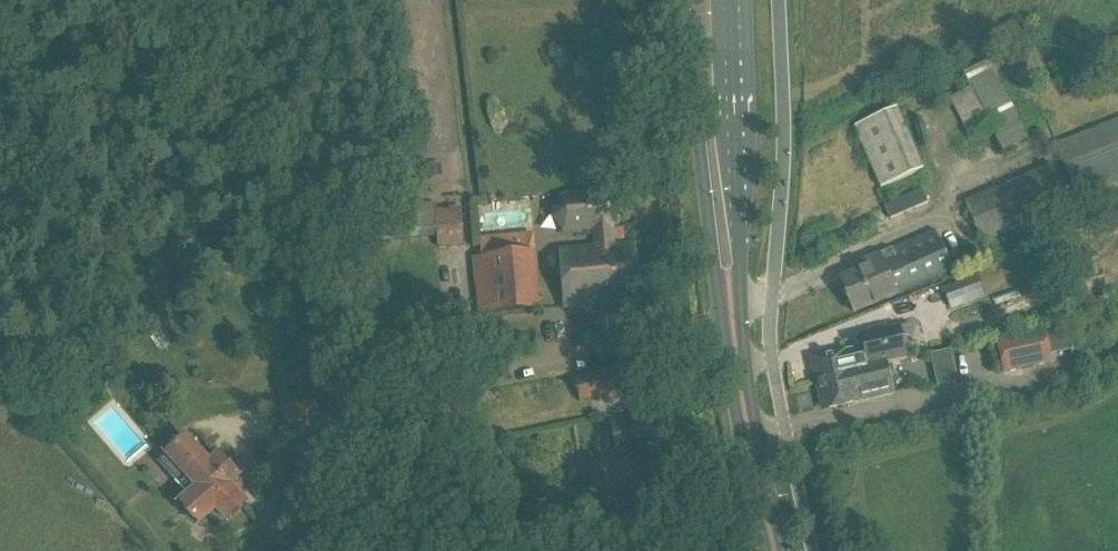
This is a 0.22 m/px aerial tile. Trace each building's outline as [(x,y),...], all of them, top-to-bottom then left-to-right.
[(994,131),(992,132),(1003,153),(1030,139),(995,71),(990,61),(963,74),(970,89),(971,88),(994,131)] [(924,170),(897,110),(855,127),(881,189),(924,170)] [(1117,177),(1117,119),(1055,144),(1076,194),(1080,193),(1117,177)] [(1053,165),(967,202),(984,244),(1071,207),(1053,165)] [(922,191),(885,207),(891,221),(929,205),(922,191)] [(639,301),(635,245),(612,246),(611,228),(613,227),(618,217),(617,202),(610,192),(565,196),(559,207),(561,221),(568,231),(600,229),(601,247),(563,251),(568,307),(639,301)] [(445,210),(449,247),(464,246),(462,209),(445,210)] [(436,211),(438,248),(449,247),(445,210),(436,211)] [(841,280),(855,313),(896,296),(896,295),(952,271),(936,232),(893,250),(892,250),(879,255),(878,255),(862,262),(862,263),(868,260),(871,267),(841,280)] [(473,257),(479,317),(540,311),(534,252),(473,257)] [(979,275),(942,288),(949,308),(986,294),(979,275)] [(825,361),(813,363),(817,382),(852,373),(852,372),(861,370),(886,364),(906,359),(899,327),(861,335),(863,346),(856,348),(819,356),(820,357),(823,356),(825,361)] [(1050,362),(1043,330),(996,340),(1004,373),(1050,362)] [(858,402),(858,400),(893,392),(886,364),(861,370),(852,372),(852,373),(817,382),(817,383),(812,384),(814,392),(819,390),(823,409),(858,402)] [(103,369),(102,380),(114,380),(114,370),(103,369)] [(574,380),(580,403),(624,392),(622,380),(617,381),(614,370),(574,380)] [(655,450),(650,419),(612,424),(617,456),(655,450)] [(165,457),(193,489),(190,490),(177,503),(199,528),(219,511),(228,520),(245,505),(228,486),(237,477),(220,458),(212,465),(187,438),(165,457)]
